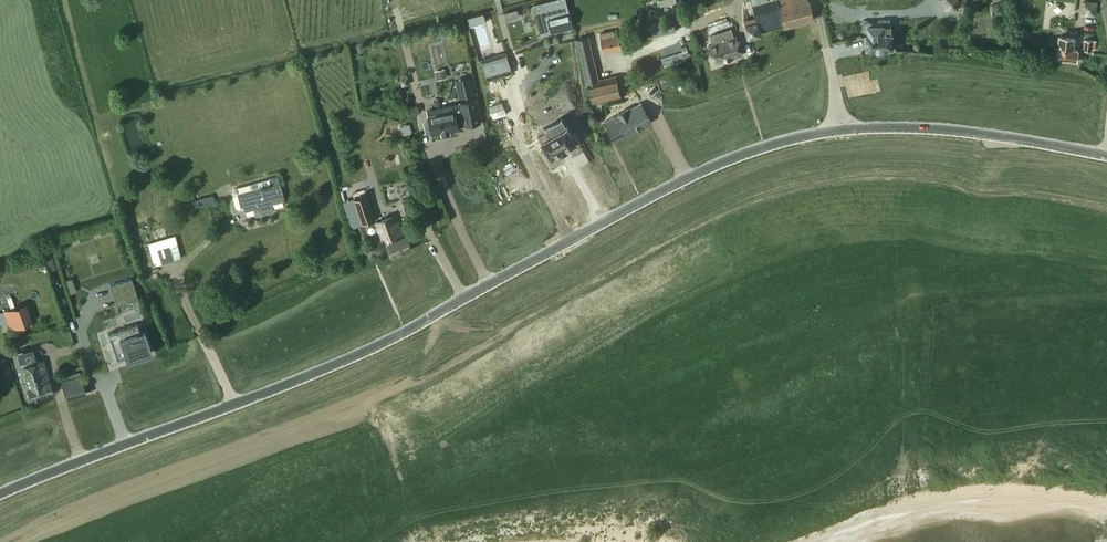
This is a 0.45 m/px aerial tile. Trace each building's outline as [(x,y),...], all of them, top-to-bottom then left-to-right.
[(810,0),(773,0),(755,4),(759,22),(762,33),(784,27),(814,21),(810,0)] [(1096,17),(1098,2),(1084,0),(1083,0),(1081,15),(1096,17)] [(535,13),(541,35),(573,27),(567,4),(546,9),(547,10),(535,13)] [(483,13),(468,18),(469,21),(470,27),(486,22),(485,17),(484,14),(483,13)] [(748,40),(763,36),(758,22),(757,22),(756,18),(744,22),(746,26),(744,26),(748,40)] [(891,22),(863,22),(863,37),(866,37),(866,51),(877,50),(877,51),(883,51),(883,50),(893,50),(893,34),(891,34),(891,22)] [(614,31),(600,34),(603,52),(621,49),(618,35),(615,36),(614,31)] [(743,55),(736,36),(709,45),(715,64),(743,55)] [(1057,49),(1060,49),(1059,60),(1076,62),(1078,51),(1073,50),(1074,45),(1075,46),(1075,42),(1074,42),(1074,39),(1059,37),(1057,49)] [(1085,39),(1083,50),(1092,51),(1092,49),(1096,49),(1097,41),(1085,39)] [(513,74),(507,52),(481,60),(488,81),(513,74)] [(589,84),(594,105),(622,99),(616,75),(598,79),(594,62),(582,65),(587,84),(589,84)] [(438,79),(448,78),(447,69),(437,70),(438,79)] [(455,81),(459,99),(476,95),(472,77),(455,81)] [(433,132),(433,135),(443,133),(443,134),(450,133),(450,132),(460,130),(459,126),(466,125),(466,126),(481,122),(476,100),(461,103),(461,104),(428,111),(430,120),(424,121),(423,124),(424,131),(427,133),(433,132)] [(641,103),(606,122),(616,142),(651,123),(641,103)] [(559,168),(568,162),(569,163),(576,159),(576,158),(585,153),(584,151),(586,150),(583,143),(580,145),(575,136),(557,146),(554,141),(546,145),(559,168)] [(257,208),(259,215),(273,212),(271,204),(284,200),(277,175),(256,181),(258,189),(239,195),(244,212),(257,208)] [(361,212),(360,213),(364,224),(375,221),(366,193),(355,196),(361,212)] [(212,196),(204,198),(206,204),(214,202),(212,196)] [(412,249),(407,236),(404,236),(396,216),(376,224),(382,239),(381,239),(384,246),(389,244),(394,257),(412,249)] [(157,249),(161,264),(174,261),(169,246),(157,249)] [(131,278),(110,286),(117,307),(139,300),(131,278)] [(25,303),(11,308),(2,312),(9,331),(33,323),(25,303)] [(140,332),(137,323),(108,333),(117,361),(125,358),(126,362),(152,353),(144,330),(140,332)] [(16,368),(23,390),(27,389),(50,381),(43,360),(16,368)] [(14,377),(10,366),(3,369),(7,379),(14,377)] [(81,377),(62,383),(67,399),(86,394),(81,377)] [(50,381),(27,389),(31,401),(54,394),(50,381)]
